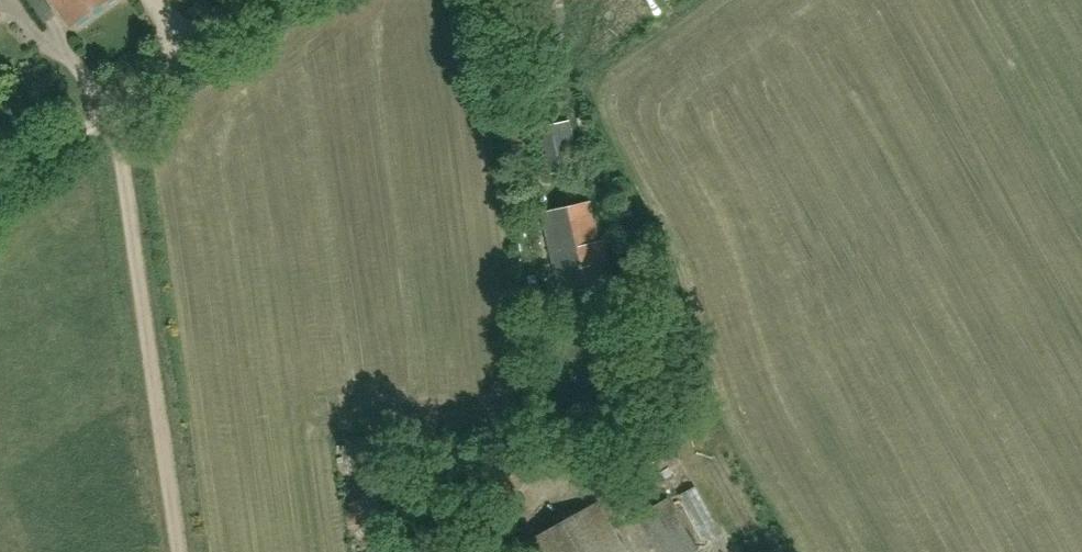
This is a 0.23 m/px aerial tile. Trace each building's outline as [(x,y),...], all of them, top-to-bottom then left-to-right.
[(72,25),(107,0),(53,0),(72,25)] [(545,175),(580,167),(568,120),(534,129),(545,175)] [(561,293),(613,281),(604,240),(598,241),(589,202),(543,213),(561,293)] [(667,497),(635,516),(656,551),(699,551),(667,497)] [(598,501),(524,543),(529,551),(627,551),(598,501)] [(486,543),(468,551),(490,551),(486,543)]
